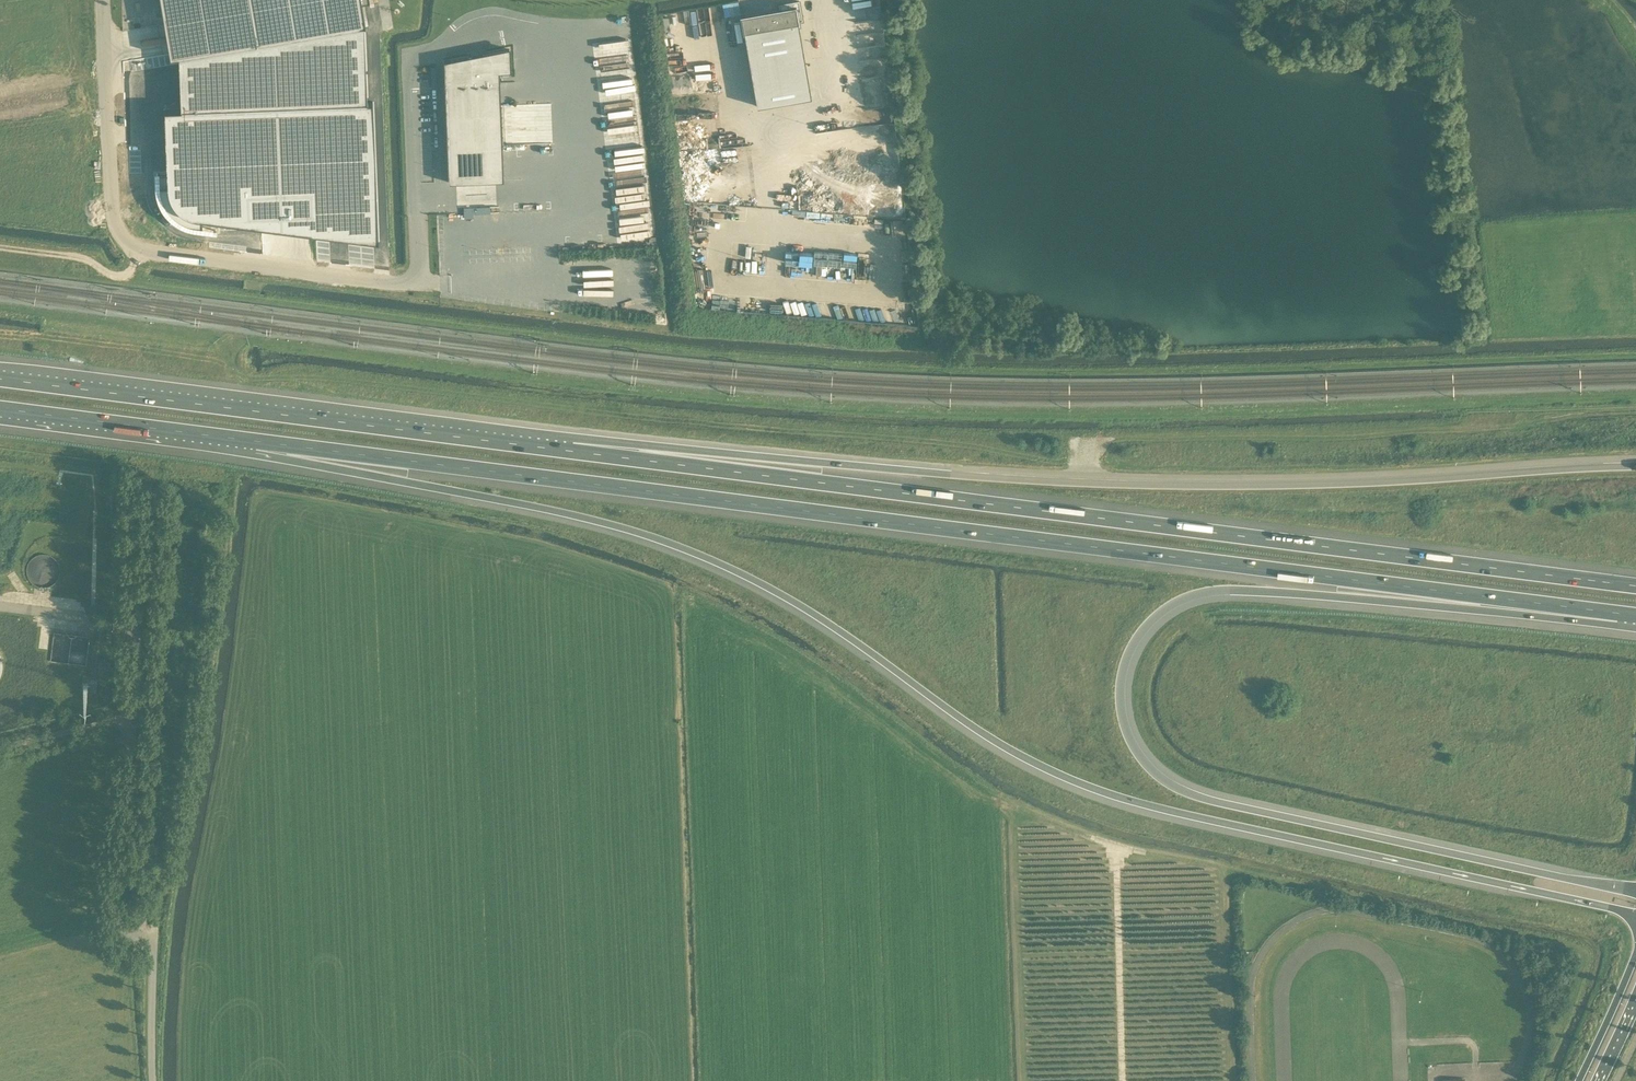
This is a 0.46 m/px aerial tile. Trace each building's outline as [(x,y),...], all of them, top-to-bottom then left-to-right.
[(171,53),(170,53),(170,58),(179,56),(364,25),(365,25),(361,3),(371,1),(372,1),(372,0),(162,0),(171,53)] [(722,16),(740,13),(739,0),(721,3),(722,16)] [(882,3),(870,4),(870,0),(848,0),(849,20),(883,18),(882,3)] [(778,9),(741,16),(756,103),(756,107),(811,97),(810,93),(798,24),(798,22),(802,21),(799,1),(779,4),(780,9),(778,9)] [(168,186),(158,186),(159,194),(161,203),(165,208),(169,214),(167,216),(173,221),(175,219),(185,225),(191,227),(203,229),(203,217),(311,213),(311,230),(378,240),(373,101),(367,101),(364,25),(179,56),(182,108),(165,109),(168,186)] [(447,60),(444,60),(449,182),(503,180),(499,70),(510,70),(509,49),(482,54),(482,58),(472,59),(472,56),(448,61),(447,61),(447,60)] [(859,60),(868,57),(866,50),(857,53),(859,60)] [(745,152),(757,149),(755,141),(743,143),(745,152)] [(748,257),(766,258),(767,246),(749,245),(748,257)] [(845,265),(860,266),(861,250),(846,249),(845,265)] [(58,580),(60,574),(60,568),(57,562),(54,558),(48,555),(42,554),(37,555),(31,558),(28,563),(26,569),(26,574),(28,580),(32,585),(37,587),(43,588),(49,587),(54,584),(58,580)]
